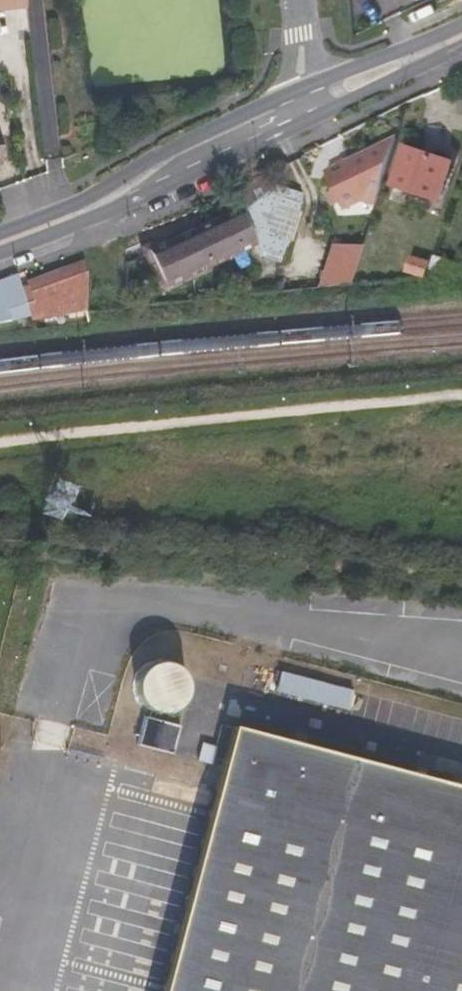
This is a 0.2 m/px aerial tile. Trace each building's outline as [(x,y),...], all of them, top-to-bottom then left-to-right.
[(27,6),(27,0),(0,0),(0,9),(27,6)] [(361,197),(376,202),(395,137),(320,171),(338,208),(361,197)] [(394,186),(439,201),(452,163),(405,148),(394,186)] [(238,208),(239,210),(256,246),(247,250),(251,257),(265,250),(244,205),(238,208)] [(256,246),(239,210),(148,251),(165,288),(247,250),(256,246)] [(427,280),(461,277),(461,265),(434,256),(427,280)] [(88,310),(87,278),(81,261),(29,281),(19,275),(0,281),(0,322),(88,310)] [(143,706),(145,709),(147,711),(152,714),(158,716),(167,716),(175,713),(178,711),(181,707),(186,700),(189,690),(188,680),(184,674),(177,667),(167,662),(156,662),(147,666),(142,672),(137,679),(136,690),(138,697),(143,706)] [(280,669),(275,688),(348,707),(353,688),(280,669)] [(416,732),(423,700),(381,690),(373,723),(416,732)] [(174,756),(182,728),(145,717),(138,745),(174,756)] [(237,722),(163,990),(461,990),(461,781),(237,722)]
